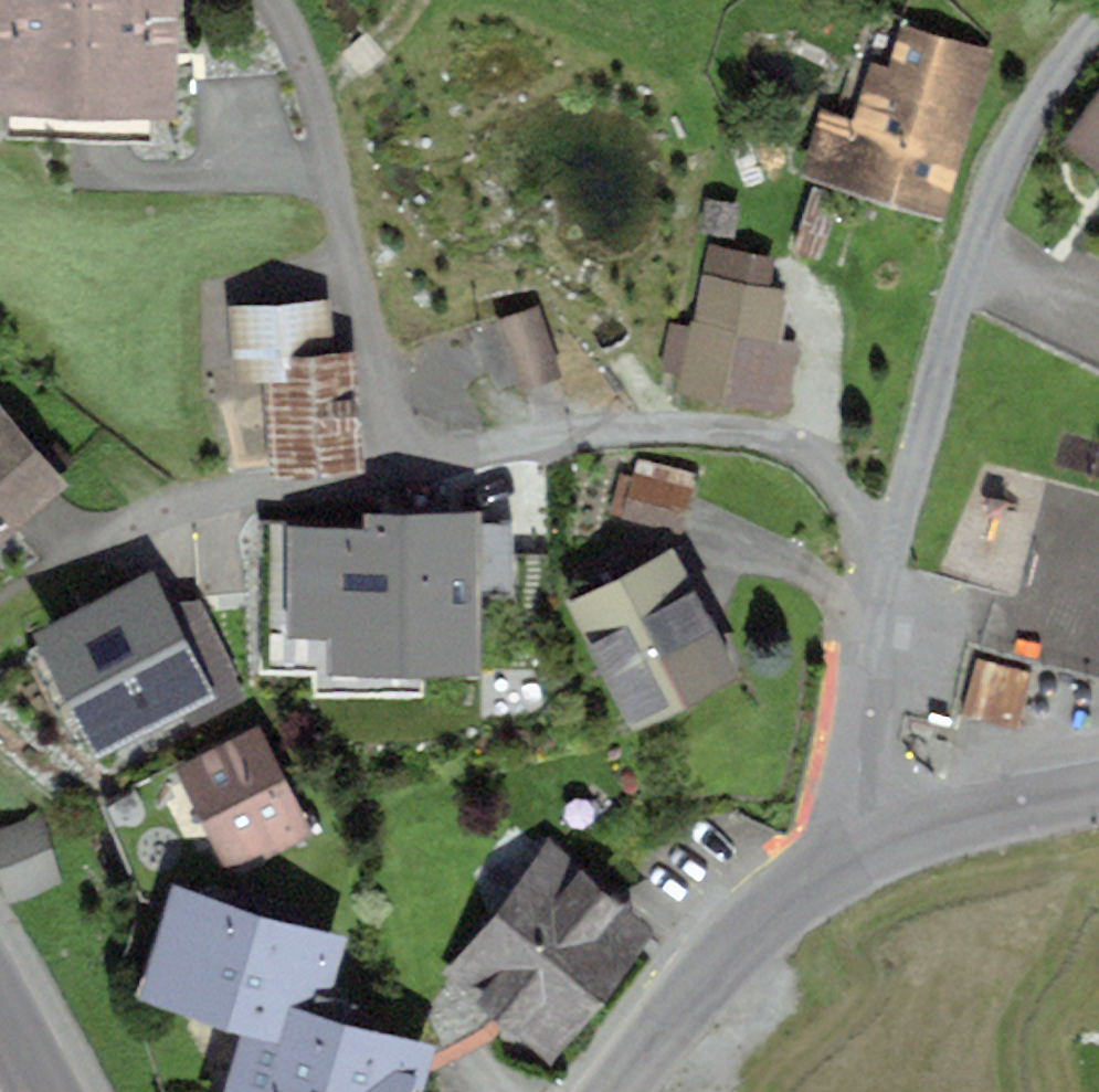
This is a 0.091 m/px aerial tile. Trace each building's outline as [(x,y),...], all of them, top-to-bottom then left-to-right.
[(151,136),(152,0),(9,0),(7,134),(151,136)] [(907,25),(891,69),(876,64),(859,120),(826,110),(814,149),(940,189),(952,149),(940,146),(952,104),(967,109),(984,53),(907,25)] [(794,344),(772,340),(780,297),(708,283),(688,382),(783,401),(794,344)] [(499,316),(520,379),(554,367),(533,304),(499,316)] [(277,363),(283,459),(350,455),(344,357),(322,358),(318,305),(240,311),(244,365),(277,363)] [(52,477),(0,418),(0,522),(52,477)] [(693,473),(638,459),(624,511),(678,525),(693,473)] [(334,523),(333,589),(322,591),(321,677),(465,681),(465,591),(400,589),(401,524),(334,523)] [(592,593),(576,601),(631,707),(729,656),(672,552),(633,572),(623,552),(582,572),(592,593)] [(95,757),(223,698),(161,564),(32,624),(95,757)] [(983,630),(968,685),(1024,700),(1039,645),(983,630)] [(200,771),(235,840),(261,827),(266,837),(290,825),(249,746),(200,771)] [(36,826),(1,835),(14,884),(49,873),(36,826)] [(549,853),(460,966),(545,1035),(634,922),(549,853)] [(243,1091),(394,1091),(406,1050),(368,1038),(370,1031),(364,1020),(342,1014),(347,997),(306,985),(316,944),(290,936),(297,911),(242,895),(235,920),(187,905),(165,976),(171,978),(173,973),(270,1002),(243,1091)]
